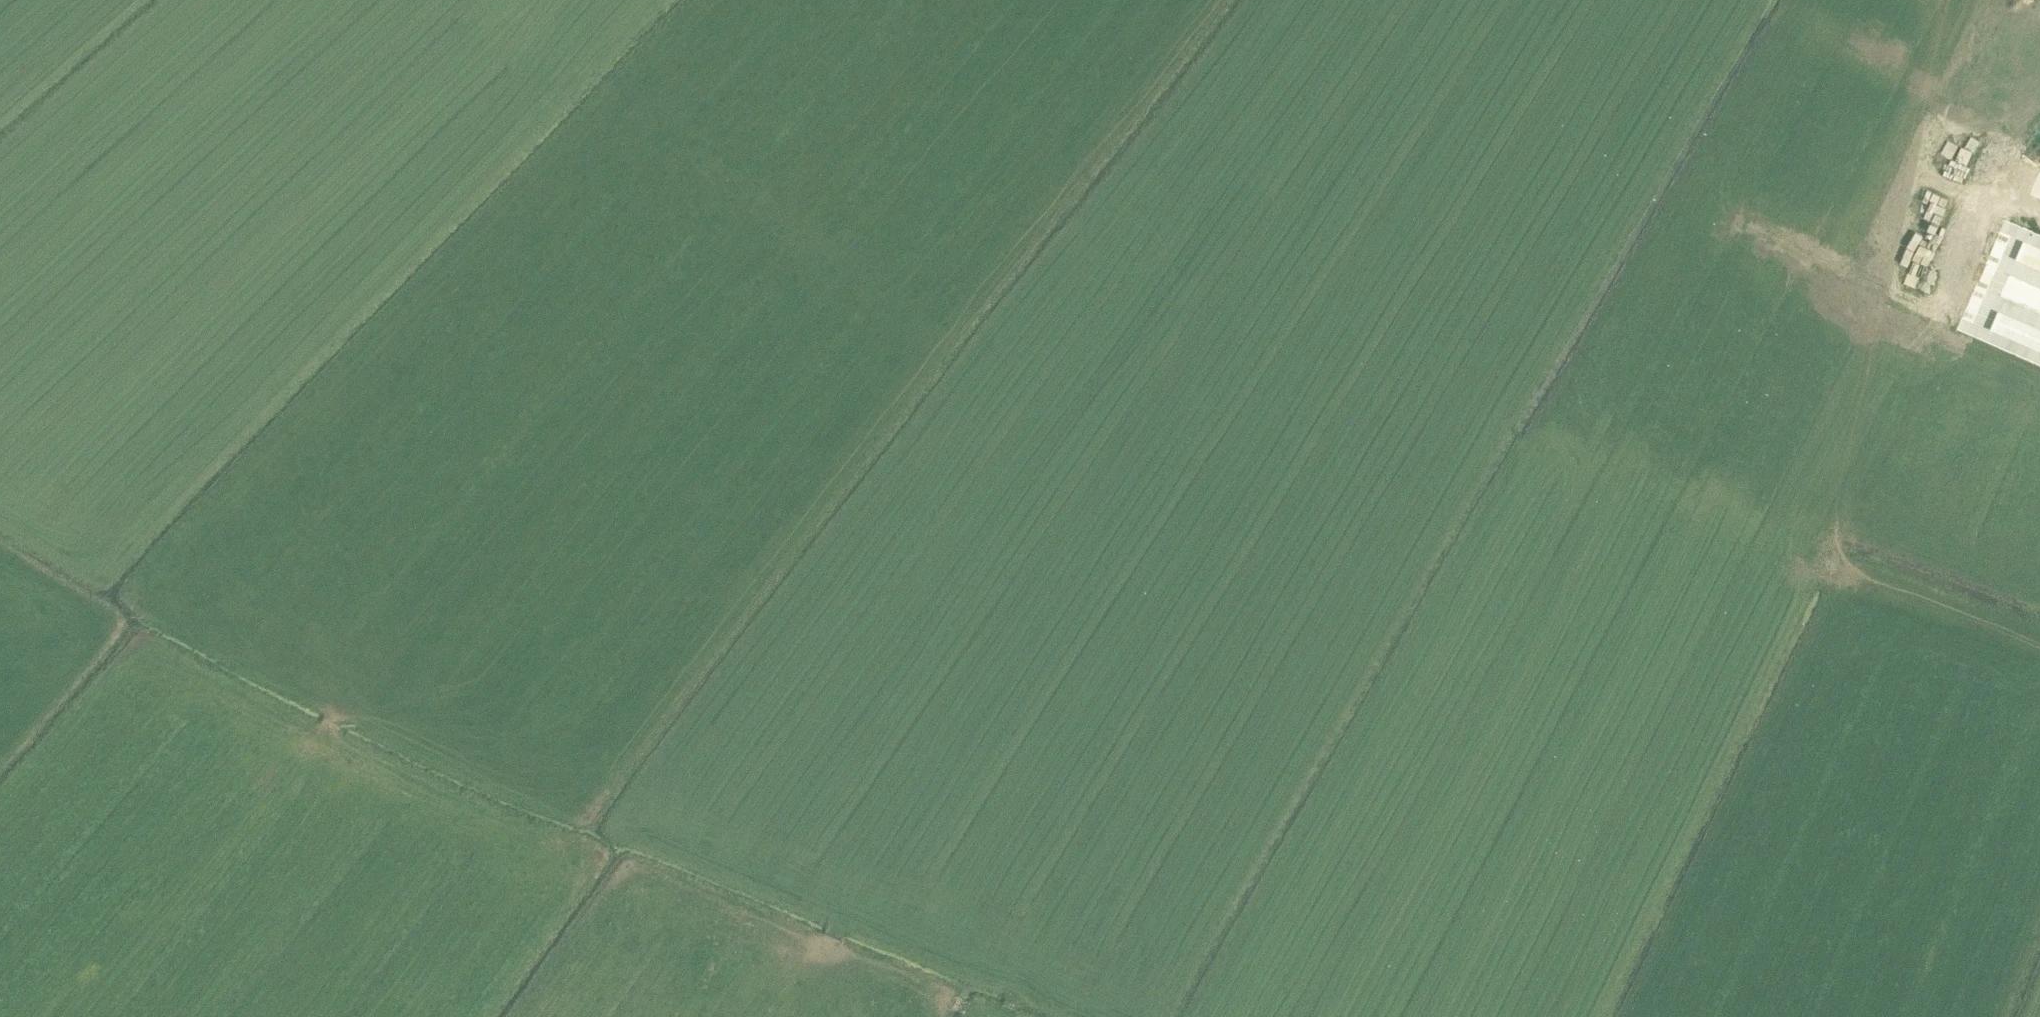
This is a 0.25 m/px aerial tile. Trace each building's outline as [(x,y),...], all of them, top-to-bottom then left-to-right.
[(1966,334),(2039,367),(2039,236),(2014,225),(1966,334)]
